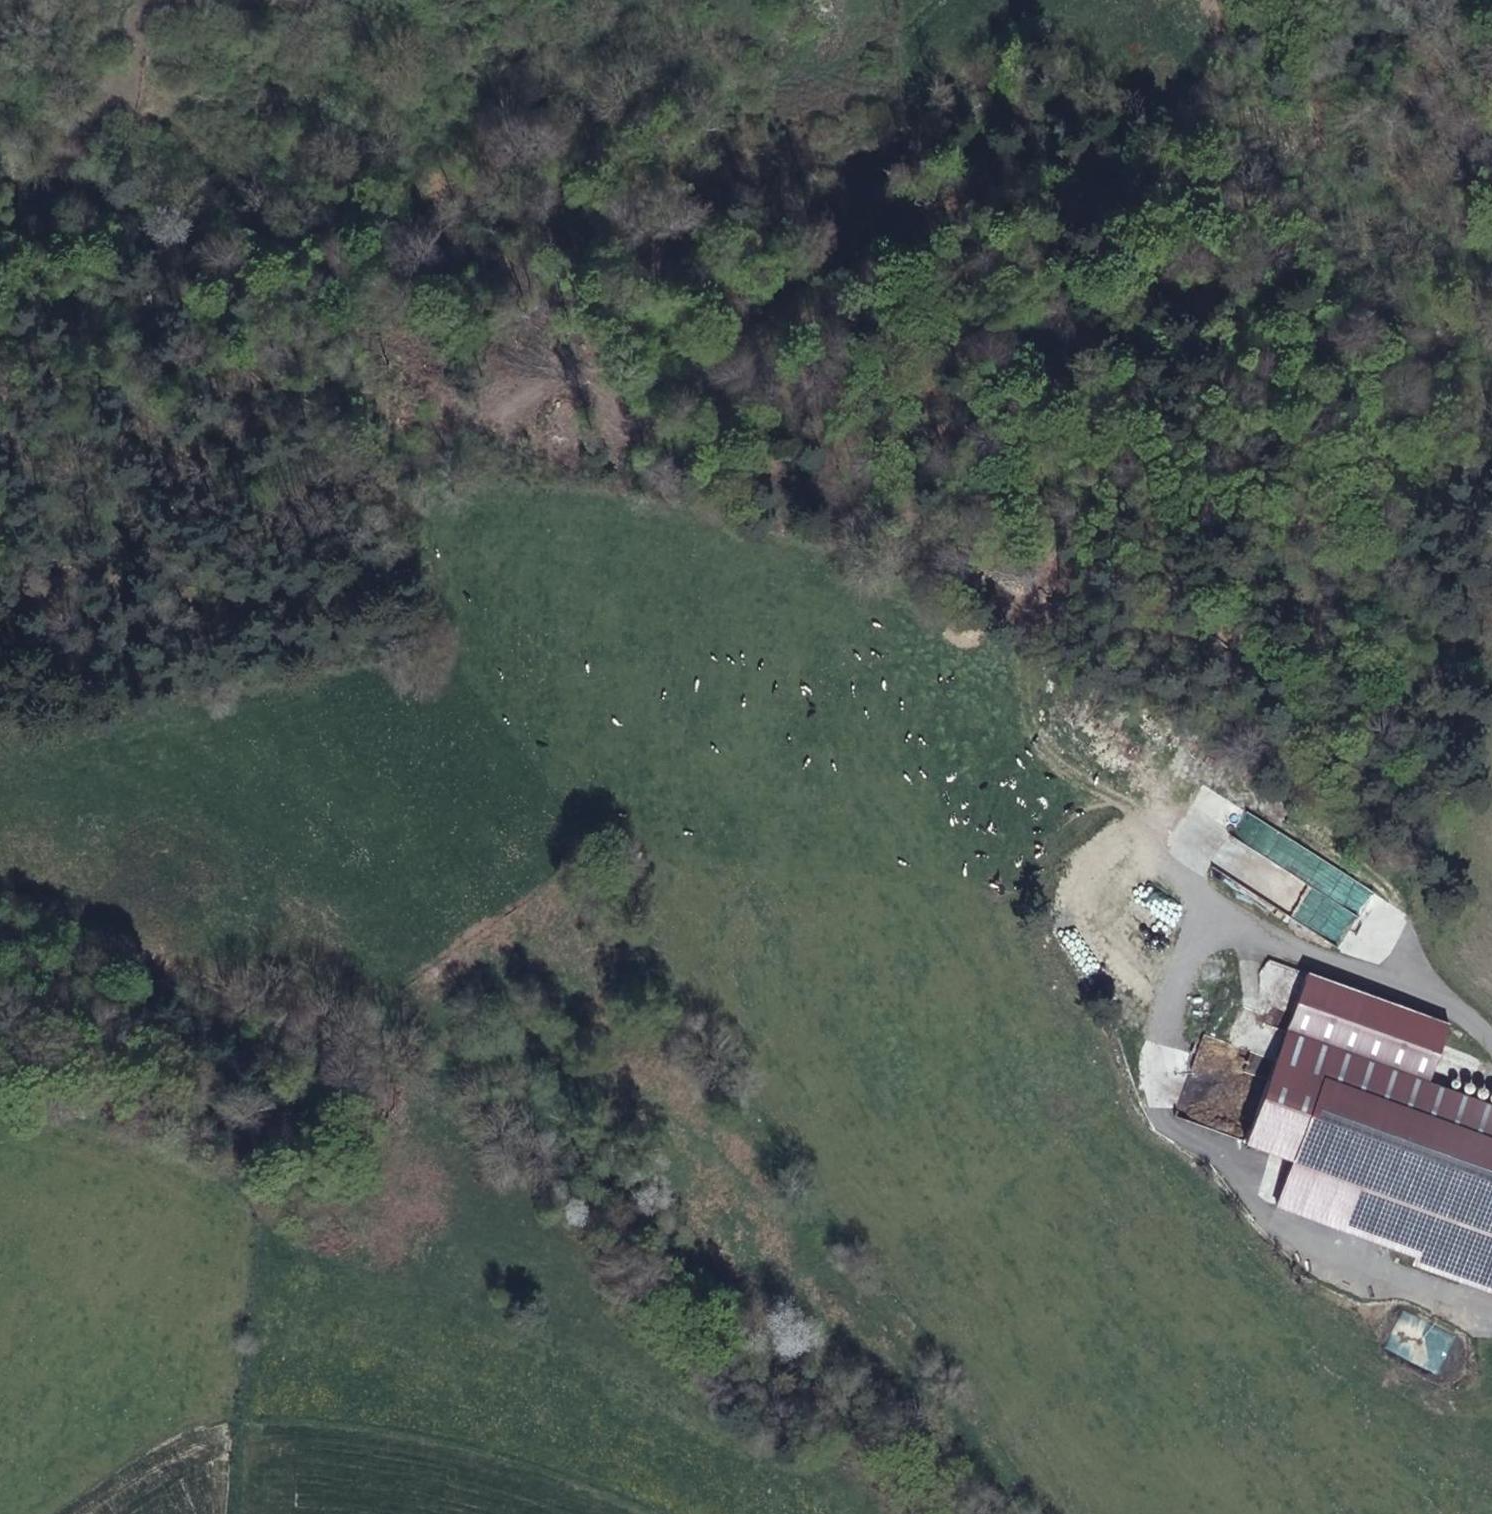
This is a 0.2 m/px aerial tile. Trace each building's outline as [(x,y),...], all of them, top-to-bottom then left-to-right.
[(1231,841),(1213,875),(1342,943),(1360,910),(1231,841)] [(1289,1034),(1249,1147),(1295,1163),(1278,1210),(1417,1258),(1413,1267),(1491,1295),(1491,1105),(1289,1034)] [(1210,1104),(1196,1099),(1202,1081),(1188,1076),(1175,1113),(1203,1123),(1210,1104)] [(1403,1311),(1387,1347),(1437,1370),(1453,1334),(1403,1311)]
